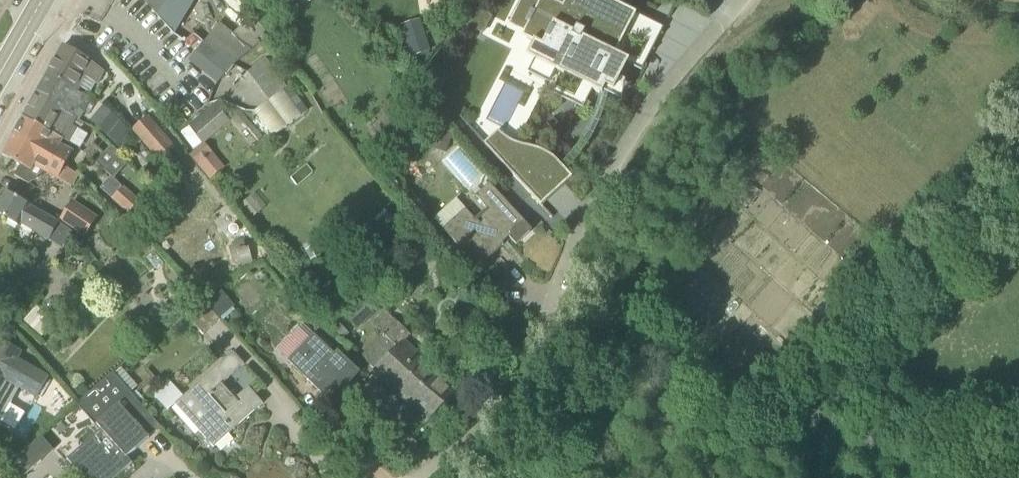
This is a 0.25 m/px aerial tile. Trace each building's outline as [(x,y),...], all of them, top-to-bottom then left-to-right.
[(174,34),(198,0),(144,0),(174,34)] [(563,75),(565,75),(565,74),(562,73),(565,67),(615,92),(630,62),(616,55),(637,14),(609,0),(567,0),(563,6),(552,0),(541,0),(523,36),(534,42),(514,82),(526,88),(506,128),(486,118),(477,135),(542,207),(543,206),(573,178),(562,167),(559,163),(557,162),(556,160),(555,159),(554,158),(553,157),(551,156),(550,155),(549,154),(547,153),(546,153),(545,152),(543,151),(542,150),(540,152),(523,133),(546,90),(554,94),(563,75)] [(477,31),(487,13),(472,6),(463,24),(477,31)] [(242,45),(261,26),(252,17),(235,34),(233,36),(242,45)] [(421,17),(401,24),(411,56),(431,50),(421,17)] [(269,35),(261,26),(242,45),(233,36),(235,34),(220,23),(204,43),(234,66),(269,35)] [(212,78),(219,69),(227,75),(234,66),(204,43),(203,42),(196,51),(205,59),(198,68),(212,78)] [(74,90),(76,86),(89,94),(95,83),(100,86),(103,80),(100,78),(104,71),(90,62),(91,61),(64,46),(48,75),(74,90)] [(267,59),(247,73),(268,102),(288,88),(267,59)] [(75,118),(80,109),(85,112),(92,100),(74,90),(48,75),(40,89),(53,95),(48,104),(75,118)] [(23,118),(52,134),(62,140),(63,139),(69,142),(77,127),(73,125),(76,120),(75,118),(48,104),(53,95),(40,89),(23,118)] [(195,151),(203,144),(204,146),(206,145),(230,122),(223,114),(228,110),(220,101),(189,127),(190,128),(182,133),(195,151)] [(101,130),(122,151),(133,135),(113,113),(101,130)] [(132,131),(162,163),(178,181),(189,171),(173,153),(176,150),(146,117),(132,131)] [(13,136),(66,166),(73,154),(49,140),(52,134),(23,118),(13,136)] [(446,154),(454,132),(437,126),(429,148),(446,154)] [(13,136),(3,155),(21,165),(15,176),(30,184),(43,177),(45,171),(73,187),(79,175),(65,167),(66,166),(13,136)] [(97,162),(103,155),(105,153),(94,143),(86,152),(97,162)] [(213,153),(199,165),(210,179),(224,168),(213,153)] [(178,185),(173,179),(170,177),(166,181),(165,192),(167,195),(178,185)] [(114,198),(112,200),(129,215),(140,202),(124,188),(123,189),(113,179),(104,189),(114,198)] [(516,245),(533,230),(487,183),(480,190),(475,195),(474,196),(486,208),(474,220),(456,201),(433,221),(479,268),(504,245),(503,244),(510,238),(516,245)] [(4,192),(0,199),(0,215),(20,227),(21,224),(64,249),(73,232),(59,223),(4,192)] [(72,201),(60,222),(86,237),(98,217),(72,201)] [(395,220),(388,213),(377,223),(384,230),(395,220)] [(395,265),(410,243),(403,238),(388,260),(395,265)] [(252,257),(249,248),(246,249),(243,240),(234,243),(233,243),(234,246),(229,248),(233,263),(238,261),(239,264),(242,267),(254,263),(252,257)] [(115,257),(105,267),(111,274),(122,265),(115,257)] [(220,318),(230,310),(217,294),(207,303),(220,318)] [(220,319),(208,305),(201,298),(184,312),(204,334),(220,320),(220,319)] [(343,315),(358,331),(375,315),(360,299),(343,315)] [(55,321),(37,307),(23,324),(41,339),(55,321)] [(382,335),(360,357),(427,423),(458,392),(406,339),(410,335),(388,315),(375,327),(382,335)] [(5,337),(11,326),(1,320),(0,321),(0,334),(5,337)] [(342,337),(348,332),(340,323),(334,328),(342,337)] [(359,374),(337,353),(336,355),(314,334),(288,361),(322,394),(329,387),(338,396),(359,374)] [(0,340),(0,422),(12,399),(4,395),(2,387),(6,380),(18,388),(37,398),(49,377),(18,360),(22,352),(0,340)] [(222,384),(245,365),(234,352),(175,404),(214,448),(263,404),(249,387),(235,399),(222,384)] [(102,430),(67,460),(83,477),(117,477),(133,464),(127,458),(150,438),(120,405),(132,394),(131,393),(114,373),(79,404),(102,430)] [(464,425),(477,409),(483,401),(470,390),(451,414),(464,425)] [(134,420),(150,436),(159,428),(143,411),(134,420)] [(41,438),(30,447),(13,462),(25,476),(53,451),(41,438)]
